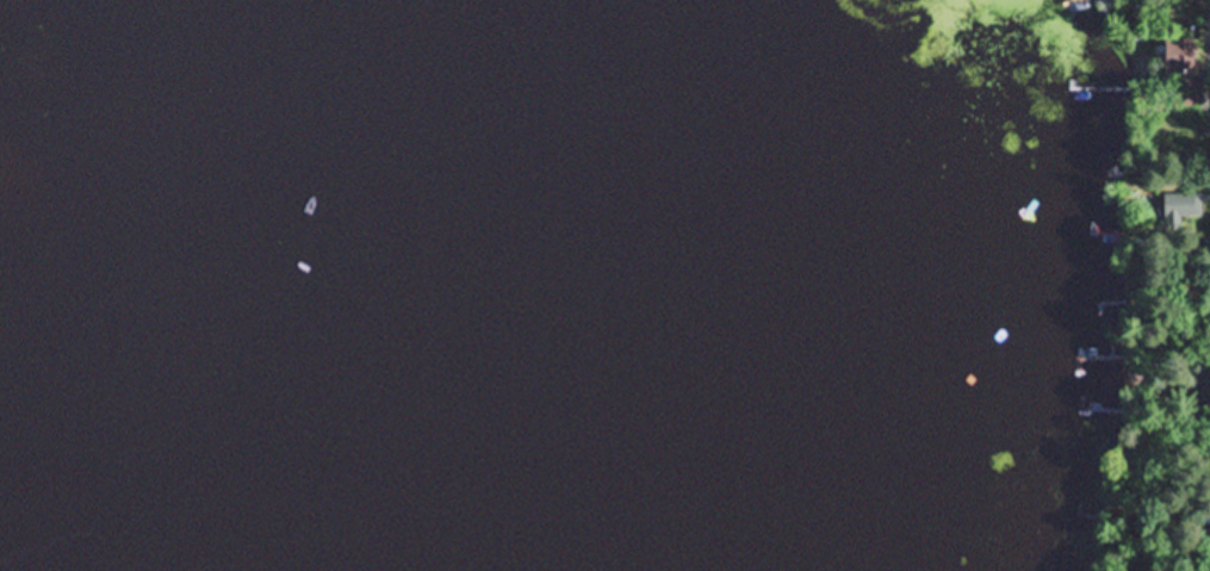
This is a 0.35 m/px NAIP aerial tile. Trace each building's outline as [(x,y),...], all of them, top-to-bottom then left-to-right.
[(1201,109),(1199,43),(1167,43),(1168,110),(1201,109)] [(1187,228),(1187,196),(1165,196),(1165,228),(1187,228)]
